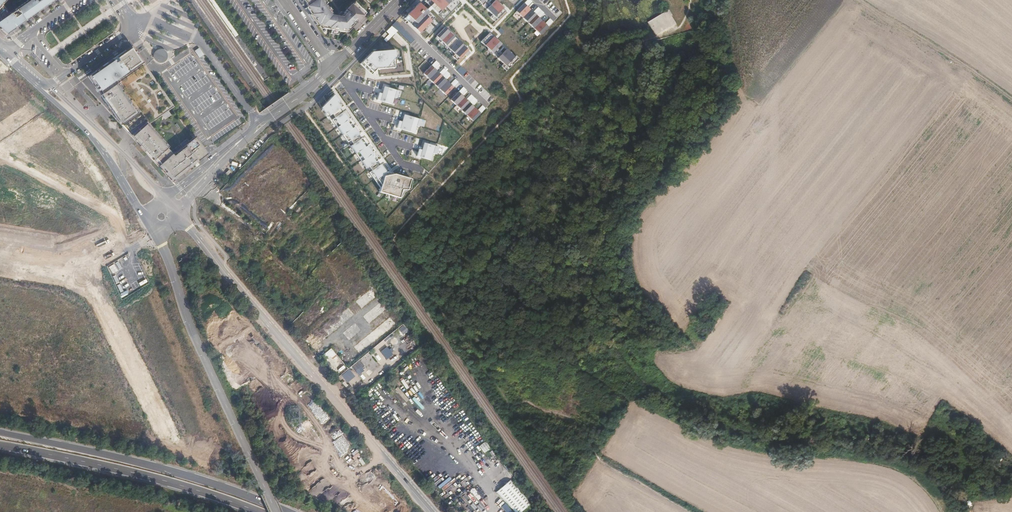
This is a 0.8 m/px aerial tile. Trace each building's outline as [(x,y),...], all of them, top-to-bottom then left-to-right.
[(10,33),(25,22),(56,0),(28,0),(16,8),(17,9),(11,14),(3,3),(6,0),(0,0),(0,18),(0,19),(1,19),(0,20),(0,29),(7,35),(10,33)] [(346,33),(366,12),(355,1),(340,17),(332,15),(325,4),(326,3),(324,0),(302,0),(307,7),(305,8),(314,21),(313,22),(316,25),(317,24),(317,25),(319,24),(322,29),(338,31),(346,33)] [(425,1),(438,13),(450,0),(426,0),(425,1)] [(503,8),(496,0),(494,0),(486,9),(495,16),(503,8)] [(434,16),(419,2),(404,17),(419,33),(434,16)] [(524,3),(516,11),(540,34),(548,26),(545,23),(539,17),(533,12),(528,6),(524,3)] [(538,7),(533,12),(539,17),(544,13),(538,7)] [(445,27),(436,36),(460,58),(468,49),(445,27)] [(489,32),(481,41),(509,68),(518,58),(489,32)] [(165,104),(160,97),(164,94),(132,48),(129,50),(126,53),(125,51),(119,56),(120,57),(117,59),(116,58),(88,77),(101,95),(103,94),(105,97),(103,98),(122,125),(132,136),(136,141),(141,146),(142,145),(147,150),(146,151),(151,157),(153,156),(155,159),(160,165),(159,166),(162,169),(163,168),(166,171),(165,172),(171,180),(179,174),(179,175),(185,171),(184,169),(190,165),(191,166),(194,164),(193,162),(195,160),(197,161),(207,154),(194,137),(189,141),(190,142),(181,149),(182,150),(173,157),(171,155),(172,154),(167,148),(168,147),(163,142),(162,143),(158,138),(160,137),(151,128),(150,127),(151,126),(149,124),(173,107),(170,101),(165,104)] [(372,50),(360,63),(371,74),(375,68),(394,66),(395,58),(398,54),(396,48),(372,50)] [(155,53),(167,59),(167,58),(168,57),(167,54),(167,53),(166,51),(164,50),(162,50),(160,50),(158,50),(156,51),(155,53)] [(167,59),(155,53),(155,54),(154,55),(154,57),(155,58),(156,61),(158,62),(160,63),(161,63),(163,63),(165,61),(167,59)] [(432,65),(424,74),(473,121),(481,113),(478,110),(472,104),(467,99),(463,95),(459,91),(453,86),(451,84),(445,78),(439,73),(435,68),(432,65)] [(444,68),(439,73),(445,78),(450,74),(444,68)] [(463,87),(459,91),(463,95),(468,91),(463,87)] [(342,105),(333,93),(320,107),(327,117),(342,105)] [(471,94),(467,99),(472,104),(477,100),(471,94)] [(345,110),(332,119),(347,142),(362,132),(350,116),(345,110)] [(402,121),(399,120),(397,127),(414,133),(416,126),(419,127),(420,119),(404,114),(402,121)] [(240,118),(227,124),(230,129),(243,123),(240,118)] [(362,138),(350,146),(366,168),(377,160),(362,138)] [(438,146),(424,143),(421,149),(419,148),(416,156),(431,160),(432,153),(436,154),(438,146)] [(383,175),(394,173),(386,171),(381,163),(369,172),(380,187),(383,175)] [(394,173),(383,175),(380,187),(379,191),(400,197),(403,191),(410,188),(411,178),(394,173)] [(361,308),(373,297),(366,290),(354,300),(361,308)] [(380,300),(362,316),(368,323),(386,307),(380,300)] [(311,336),(317,344),(354,314),(348,306),(311,336)] [(352,345),(358,353),(396,324),(390,316),(352,345)] [(354,322),(343,332),(349,339),(360,329),(354,322)] [(387,346),(380,351),(386,359),(392,355),(387,346)] [(358,373),(365,367),(358,360),(351,366),(358,373)] [(341,377),(346,382),(352,377),(347,372),(341,377)]
